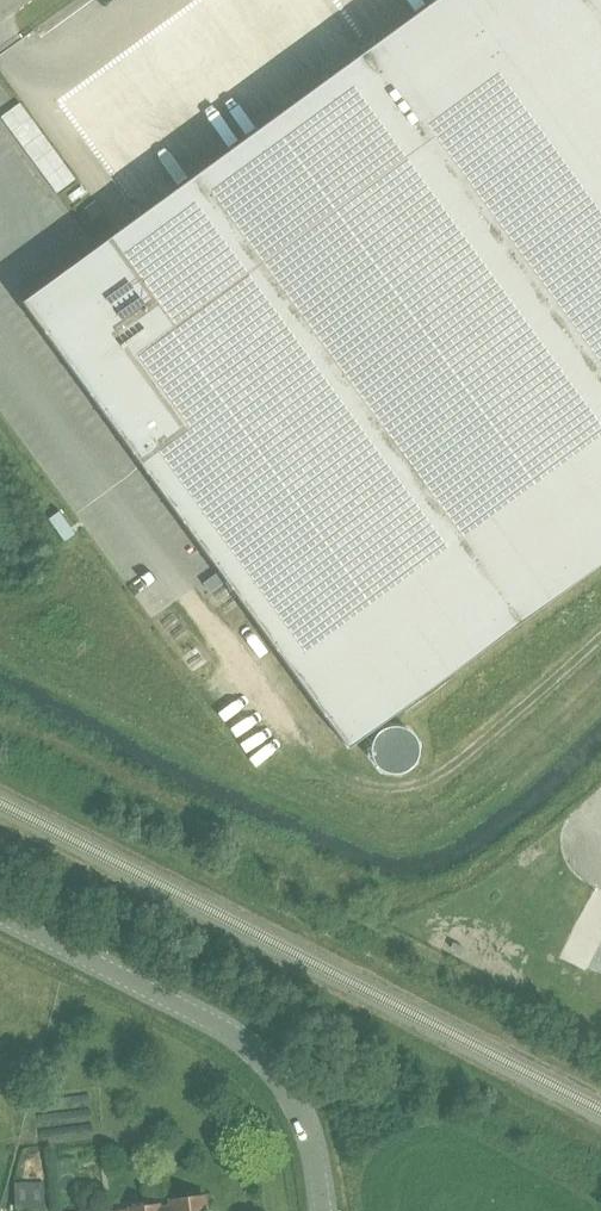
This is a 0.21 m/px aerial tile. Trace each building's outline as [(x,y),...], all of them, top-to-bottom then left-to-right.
[(227,581),(229,583),(349,748),(600,564),(600,0),(436,0),(118,232),(106,241),(105,240),(21,301),(44,333),(45,332),(221,572),(227,581)] [(411,775),(417,769),(421,762),(423,754),(421,745),(417,736),(410,730),(402,727),(392,726),(383,729),(376,735),(371,743),(369,752),(370,760),(373,768),(379,774),(386,778),(395,779),(403,778),(411,775)] [(16,1206),(24,1206),(45,1204),(44,1179),(15,1180),(16,1206)] [(131,1210),(126,1210),(208,1210),(206,1194),(170,1199),(171,1205),(159,1207),(159,1204),(131,1208),(131,1210)]
